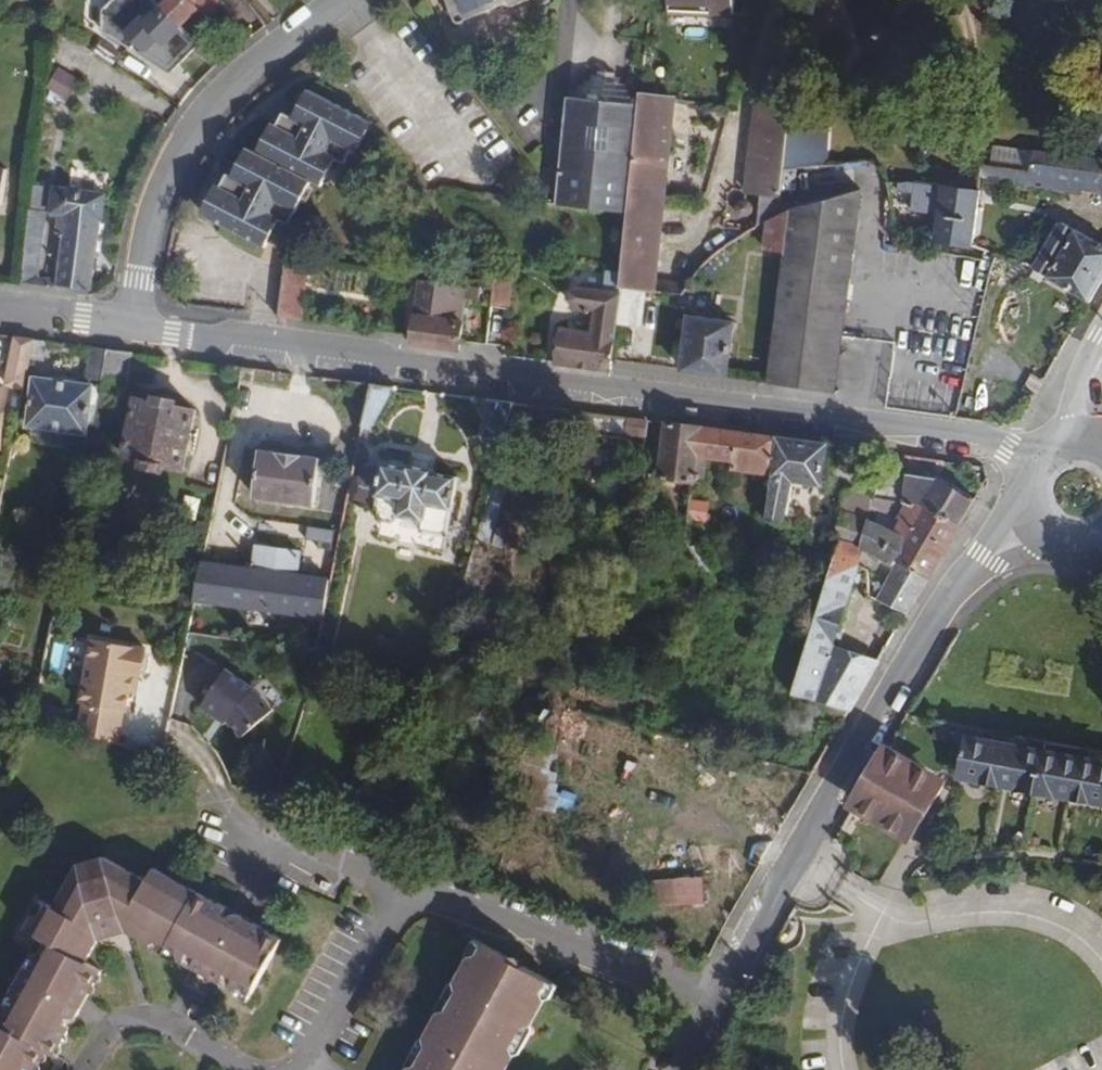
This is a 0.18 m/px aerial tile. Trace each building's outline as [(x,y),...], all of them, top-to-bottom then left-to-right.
[(155,0),(147,0),(134,13),(127,5),(115,17),(124,25),(121,27),(138,45),(151,31),(158,37),(175,19),(155,0)] [(175,19),(192,2),(204,13),(216,0),(155,0),(175,19)] [(458,20),(463,21),(505,3),(514,6),(527,0),(448,0),(458,20)] [(736,0),(670,0),(669,11),(735,15),(736,0)] [(55,26),(56,5),(49,5),(48,25),(55,26)] [(926,64),(919,58),(922,55),(916,50),(920,45),(920,41),(913,34),(909,34),(905,39),(887,23),(886,25),(876,17),(868,17),(860,26),(860,35),(869,43),(867,46),(883,62),(880,66),(880,71),(886,76),(891,77),(896,72),(901,77),(904,75),(910,81),(919,81),(926,74),(926,64)] [(81,77),(56,64),(42,84),(67,97),(81,77)] [(629,211),(640,105),(634,104),(634,100),(630,99),(630,92),(624,92),(625,83),(619,83),(619,79),(614,78),(614,76),(606,75),(597,74),(596,76),(589,76),(589,79),(584,79),(583,88),(577,87),(576,93),(567,92),(558,174),(555,204),(629,211)] [(321,187),(336,160),(346,166),(369,125),(311,93),(297,120),(289,134),(281,129),(280,128),(265,156),(255,151),(239,181),(233,193),(223,188),(222,187),(207,217),(267,249),(282,220),(291,225),(313,183),(321,187)] [(653,289),(673,100),(641,96),(640,105),(629,211),(622,272),(620,286),(646,289),(653,289)] [(787,114),(788,104),(758,102),(755,110),(753,110),(745,193),(758,195),(759,192),(780,193),(782,170),(787,114)] [(809,167),(813,116),(787,114),(782,170),(809,167)] [(289,134),(297,120),(288,116),(281,129),(289,134)] [(927,116),(821,116),(820,159),(927,160),(927,116)] [(1035,149),(1030,172),(1025,171),(1022,186),(1049,190),(1066,194),(1067,186),(1101,191),(1101,159),(1035,149)] [(1022,186),(1025,171),(981,165),(978,190),(903,181),(893,182),(893,191),(911,193),(909,210),(937,214),(933,239),(972,244),(980,191),(981,186),(984,183),(987,181),(992,181),(997,181),(1022,186)] [(233,193),(239,181),(230,175),(223,188),(233,193)] [(47,186),(33,184),(30,210),(44,211),(47,186)] [(102,220),(105,197),(50,188),(46,212),(65,214),(57,277),(55,285),(90,290),(93,269),(94,257),(100,219),(102,220)] [(833,391),(858,191),(788,209),(783,252),(767,382),(833,391)] [(781,212),(780,193),(759,192),(758,195),(755,225),(765,221),(766,220),(781,212)] [(749,214),(750,210),(746,207),(746,199),(737,197),(735,220),(743,222),(744,217),(749,214)] [(783,252),(788,209),(781,212),(766,220),(762,249),(783,252)] [(36,277),(46,212),(44,211),(30,210),(20,283),(35,284),(36,277)] [(1101,285),(1101,246),(1065,224),(1059,225),(1041,254),(1033,249),(1024,263),(1091,303),(1101,285)] [(984,251),(978,267),(988,270),(994,255),(984,251)] [(103,259),(94,257),(93,269),(101,271),(103,259)] [(301,320),(308,264),(284,261),(276,317),(301,320)] [(620,286),(622,272),(608,270),(605,292),(620,294),(620,286)] [(57,277),(36,277),(35,284),(49,287),(55,285),(57,277)] [(509,311),(514,280),(494,277),(492,290),(490,308),(509,311)] [(460,342),(466,297),(473,299),(475,288),(418,280),(410,335),(409,345),(459,352),(460,342)] [(642,322),(646,289),(620,286),(620,294),(621,294),(618,319),(642,322)] [(618,319),(621,294),(620,294),(605,292),(577,288),(574,307),(595,310),(593,325),(589,324),(589,325),(588,333),(577,332),(562,330),(557,364),(612,371),(613,362),(618,319)] [(726,376),(733,323),(689,317),(682,371),(726,376)] [(588,333),(589,325),(578,324),(577,332),(588,333)] [(29,359),(33,340),(15,337),(6,381),(6,382),(9,387),(23,389),(29,359)] [(44,361),(48,341),(33,340),(29,359),(44,361)] [(101,385),(108,349),(90,347),(84,382),(101,385)] [(124,395),(133,353),(108,349),(101,385),(100,390),(124,395)] [(89,433),(94,385),(33,379),(28,426),(89,433)] [(374,426),(393,387),(370,384),(361,425),(374,426)] [(160,393),(158,402),(174,405),(176,397),(160,393)] [(182,468),(194,409),(174,405),(158,402),(134,397),(121,457),(182,468)] [(501,448),(513,403),(500,401),(498,412),(491,412),(485,437),(485,438),(489,443),(492,445),(493,447),(496,447),(501,448)] [(513,464),(531,424),(538,406),(513,403),(501,448),(498,457),(513,464)] [(647,436),(649,421),(577,411),(574,434),(624,445),(626,445),(627,434),(647,436)] [(693,476),(699,428),(666,423),(659,477),(660,477),(684,482),(683,489),(691,491),(693,476)] [(772,474),(777,437),(699,428),(693,476),(704,478),(707,456),(734,461),(733,468),(772,474)] [(821,486),(828,445),(777,437),(772,474),(765,519),(779,524),(784,526),(794,481),(821,486)] [(312,506),(319,458),(260,449),(253,498),(312,506)] [(446,537),(458,475),(434,471),(435,468),(406,462),(405,466),(383,462),(374,507),(376,508),(375,512),(376,515),(379,517),(381,519),(385,520),(388,520),(390,520),(393,519),(394,517),(395,514),(398,514),(400,517),(421,521),(419,531),(446,537)] [(975,499),(940,479),(899,473),(900,469),(884,466),(883,469),(877,495),(876,497),(907,502),(926,505),(959,526),(975,500),(975,499)] [(504,491),(490,486),(474,542),(488,546),(504,491)] [(876,497),(845,491),(840,511),(846,512),(858,515),(859,510),(872,513),(876,497)] [(907,502),(876,497),(874,507),(902,518),(904,518),(900,516),(907,502)] [(703,502),(690,499),(688,514),(700,516),(703,502)] [(906,615),(959,526),(926,505),(907,502),(900,516),(904,518),(897,529),(870,520),(862,548),(862,549),(866,551),(894,567),(875,602),(906,615)] [(862,548),(870,520),(872,513),(859,510),(858,515),(846,512),(838,540),(862,548)] [(502,549),(506,528),(496,528),(491,546),(502,549)] [(857,569),(862,549),(862,548),(838,540),(832,560),(857,569)] [(698,541),(691,546),(712,582),(719,578),(698,541)] [(488,546),(474,542),(463,579),(483,584),(488,567),(487,567),(488,563),(483,561),(488,546)] [(320,618),(329,579),(296,574),(299,551),(255,545),(252,569),(201,562),(193,602),(320,618)] [(833,648),(856,569),(832,560),(814,621),(791,695),(809,700),(848,712),(877,662),(833,648)] [(696,579),(683,591),(693,602),(705,591),(696,579)] [(719,579),(715,587),(717,590),(737,596),(740,587),(719,579)] [(791,633),(776,627),(772,637),(787,643),(791,633)] [(134,645),(91,640),(81,701),(83,701),(78,727),(118,741),(124,708),(127,709),(133,672),(141,674),(146,646),(135,643),(134,645)] [(227,665),(199,704),(224,721),(227,719),(241,735),(274,707),(255,684),(227,665)] [(839,726),(848,712),(809,700),(805,715),(839,726)] [(1030,753),(1032,740),(996,733),(993,746),(972,742),(964,778),(1101,804),(1101,768),(1030,753)] [(541,749),(528,745),(524,764),(538,766),(541,749)] [(909,835),(938,783),(887,754),(857,805),(909,835)] [(563,772),(524,764),(515,806),(557,815),(562,794),(558,793),(563,772)] [(94,878),(104,861),(103,860),(77,868),(94,878)] [(46,1054),(53,1058),(66,1037),(64,1024),(64,1023),(66,1021),(68,1020),(70,1020),(72,1020),(74,1019),(76,1017),(78,1014),(79,1013),(79,1011),(79,1008),(78,1006),(77,1006),(76,1005),(77,1002),(78,1000),(80,998),(82,997),(87,995),(101,974),(84,964),(103,933),(107,935),(109,936),(111,937),(114,936),(116,935),(118,933),(119,932),(119,930),(120,928),(122,927),(124,927),(125,929),(126,934),(147,945),(157,943),(178,955),(179,962),(192,970),(195,966),(206,971),(210,965),(217,968),(213,976),(221,980),(218,984),(231,991),(238,989),(252,996),(283,943),(245,922),(240,931),(220,919),(225,911),(216,906),(153,871),(145,884),(104,861),(94,878),(77,868),(52,908),(48,906),(41,919),(30,921),(26,929),(31,932),(42,939),(36,949),(26,952),(0,998),(0,1069),(35,1069),(46,1054)] [(701,876),(646,882),(649,909),(704,903),(701,876)] [(41,919),(48,906),(37,900),(29,914),(30,921),(41,919)] [(240,931),(245,922),(225,911),(220,919),(240,931)] [(36,949),(42,939),(31,932),(25,943),(26,952),(36,949)] [(178,955),(157,943),(147,945),(150,954),(170,965),(179,962),(178,955)] [(479,959),(485,950),(473,944),(467,954),(470,963),(479,959)] [(548,984),(485,950),(479,959),(470,963),(456,987),(459,996),(448,1016),(438,1019),(425,1041),(428,1050),(416,1069),(507,1069),(514,1057),(513,1047),(524,1028),(532,1026),(547,1002),(543,994),(548,984)] [(552,1000),(558,989),(548,984),(543,994),(547,1002),(552,1000)] [(448,1016),(459,996),(456,987),(448,989),(437,1009),(438,1019),(448,1016)] [(252,996),(238,989),(231,991),(232,1000),(246,1008),(252,996)] [(533,1034),(532,1026),(524,1028),(513,1047),(514,1057),(522,1055),(533,1034)] [(428,1050),(425,1041),(417,1044),(405,1064),(406,1069),(416,1069),(428,1050)]
